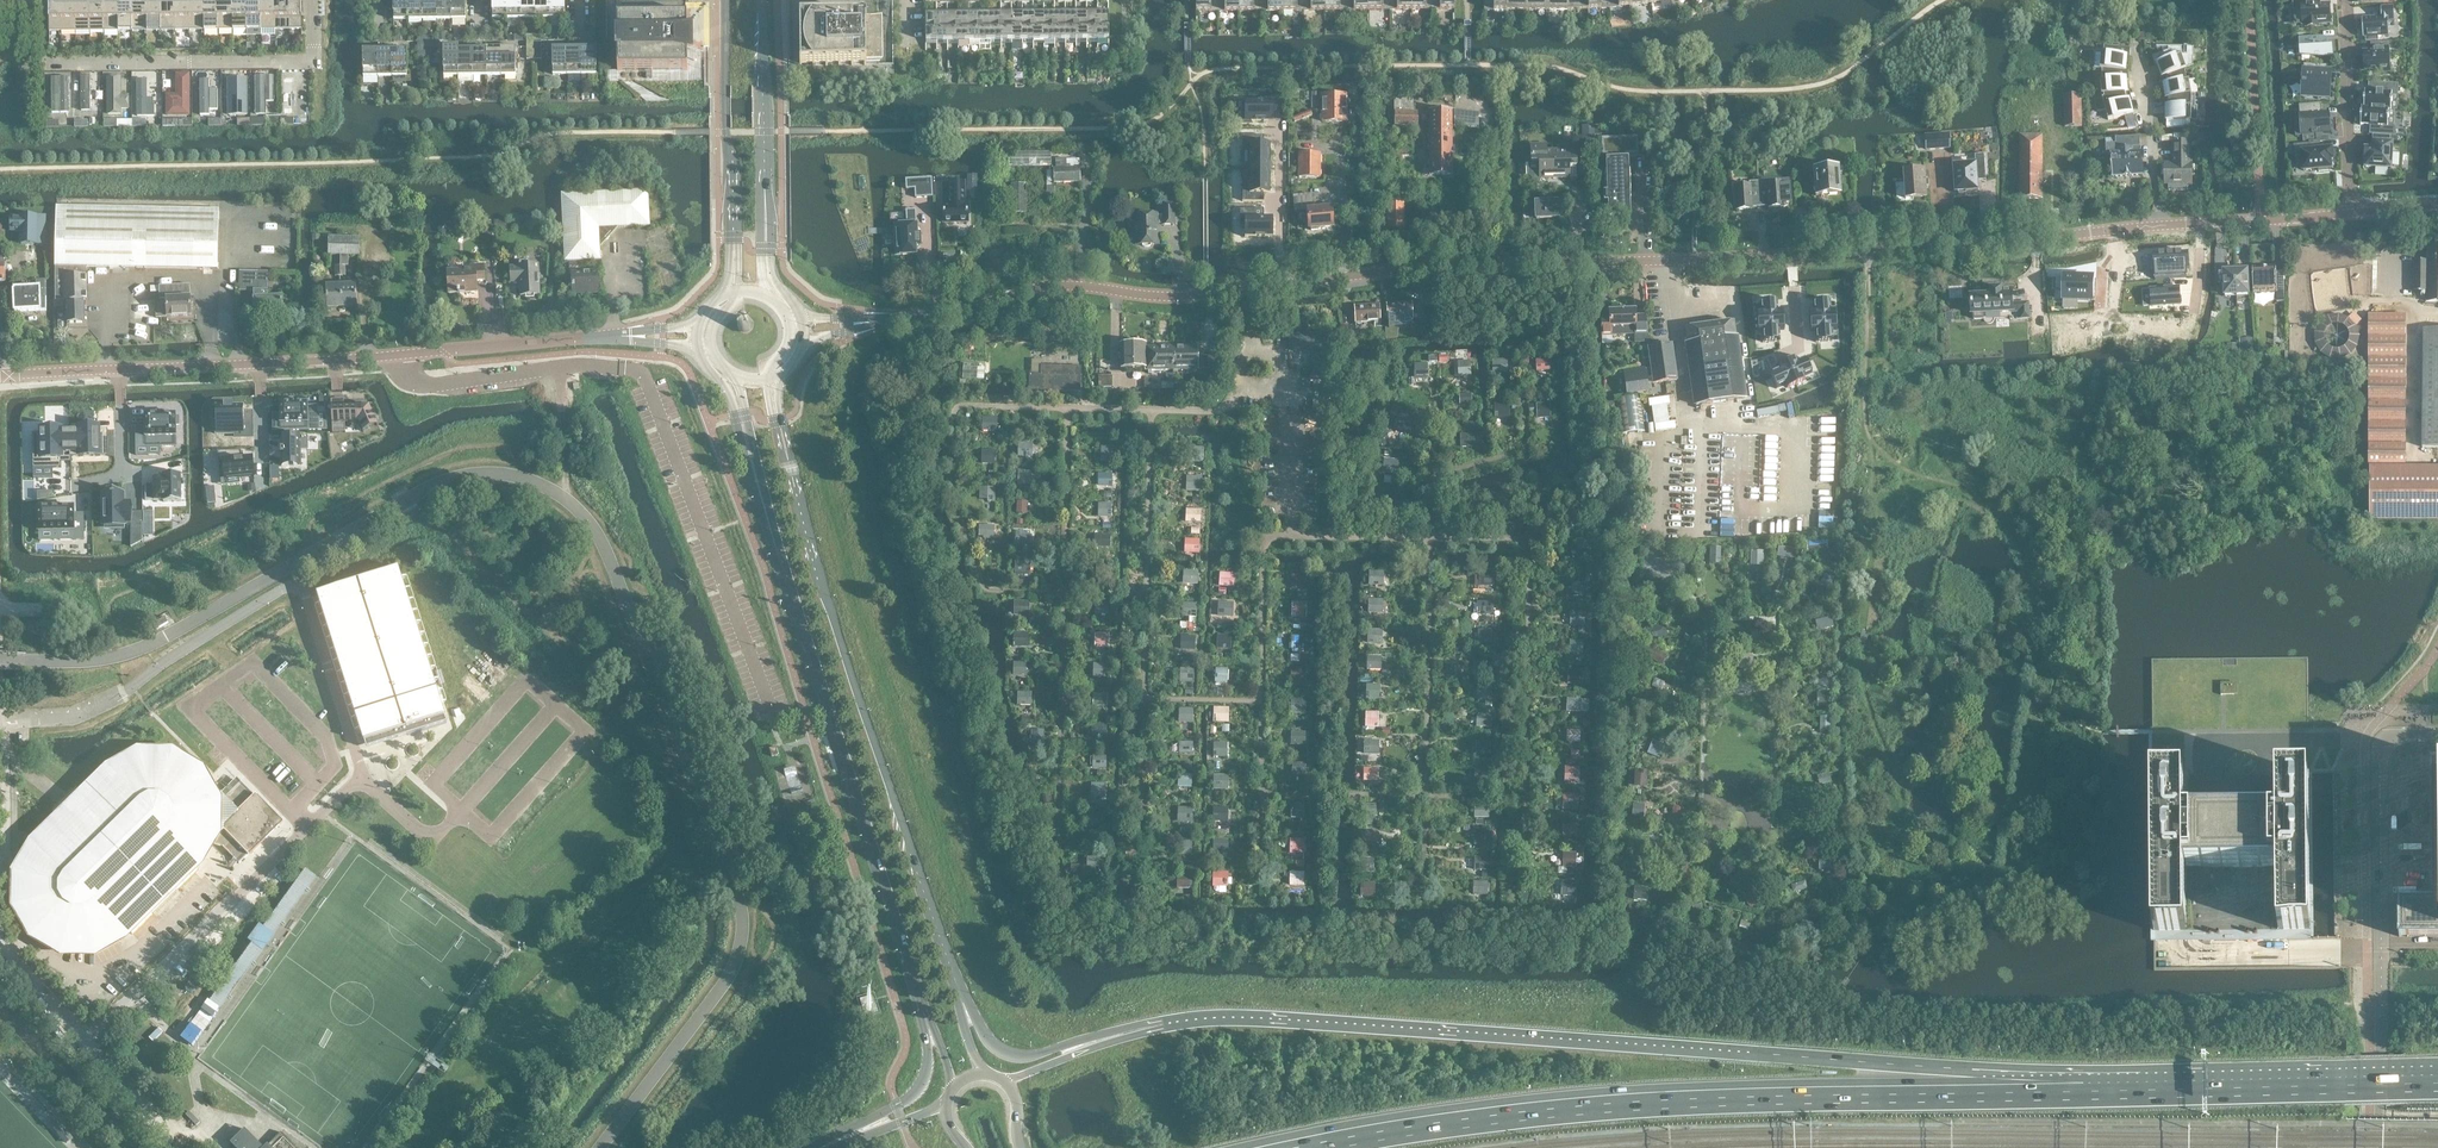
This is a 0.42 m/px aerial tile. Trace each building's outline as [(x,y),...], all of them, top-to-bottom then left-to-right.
[(408,0),(393,0),(394,20),(409,20),(408,0)] [(423,0),(408,0),(409,20),(423,20),(423,0)] [(437,0),(423,0),(423,20),(437,19),(437,0)] [(437,19),(451,19),(451,0),(437,0),(437,19)] [(466,0),(451,0),(451,19),(466,19),(466,0)] [(507,0),(492,0),(492,19),(507,19),(507,0)] [(521,0),(507,0),(507,19),(522,19),(521,0)] [(536,0),(521,0),(522,19),(536,18),(536,0)] [(536,18),(550,18),(550,0),(536,0),(536,18)] [(565,0),(550,0),(550,18),(565,18),(565,0)] [(878,18),(879,18),(879,0),(788,0),(789,78),(894,77),(893,64),(879,64),(878,18)] [(1218,0),(1196,0),(1196,12),(1218,12),(1218,0)] [(1239,0),(1218,0),(1218,12),(1239,12),(1239,0)] [(1261,0),(1239,0),(1239,12),(1261,12),(1261,0)] [(1282,0),(1261,0),(1261,12),(1282,11),(1282,0)] [(1304,0),(1282,0),(1282,11),(1304,11),(1304,0)] [(1325,0),(1304,0),(1304,11),(1325,11),(1325,0)] [(1347,0),(1325,0),(1325,11),(1347,11),(1347,0)] [(1368,0),(1347,0),(1347,11),(1368,10),(1368,0)] [(1390,0),(1368,0),(1368,10),(1390,10),(1390,0)] [(1411,0),(1390,0),(1390,10),(1411,10),(1411,0)] [(1433,0),(1411,0),(1411,10),(1433,10),(1433,0)] [(1455,0),(1433,0),(1433,10),(1455,10),(1455,0)] [(1505,0),(1484,0),(1484,11),(1504,11),(1505,11),(1505,0)] [(1526,0),(1505,0),(1505,11),(1506,11),(1526,11),(1526,0)] [(1547,0),(1526,0),(1526,11),(1546,11),(1547,11),(1547,0)] [(1567,0),(1547,0),(1547,11),(1548,10),(1568,10),(1567,0)] [(1588,0),(1567,0),(1568,10),(1588,9),(1589,9),(1588,0)] [(1609,0),(1588,0),(1589,9),(1590,9),(1610,8),(1609,0)] [(2312,0),(2295,0),(2293,1),(2293,11),(2302,10),(2302,24),(2307,24),(2307,27),(2318,26),(2318,23),(2331,23),(2330,5),(2320,5),(2312,6),(2312,5),(2312,0)] [(290,5),(290,2),(290,1),(289,1),(289,2),(282,2),(282,6),(276,6),(275,6),(276,30),(288,29),(288,33),(290,33),(290,5)] [(302,29),(302,1),(301,1),(301,2),(294,2),(294,5),(290,5),(290,33),(292,33),(292,29),(302,29)] [(176,7),(176,3),(176,2),(175,2),(175,3),(168,3),(168,7),(162,7),(161,7),(162,31),(174,30),(174,34),(176,34),(176,30),(176,7)] [(190,6),(190,3),(190,2),(190,3),(182,3),(182,6),(176,7),(176,30),(188,30),(188,34),(190,34),(190,30),(190,6)] [(204,6),(205,6),(205,3),(204,3),(204,2),(204,3),(197,3),(197,6),(190,6),(190,30),(202,30),(203,34),(204,34),(204,30),(204,6)] [(218,6),(219,6),(219,3),(218,3),(218,2),(218,3),(211,3),(211,6),(205,6),(204,6),(204,30),(217,30),(217,34),(219,34),(218,30),(218,6)] [(233,6),(233,3),(233,2),(232,2),(233,3),(225,3),(225,6),(219,6),(218,6),(218,30),(231,30),(231,34),(233,34),(233,30),(233,6)] [(247,6),(248,6),(248,3),(247,3),(247,2),(247,3),(240,3),(240,6),(233,6),(233,30),(245,30),(245,34),(247,34),(247,30),(247,6)] [(261,6),(262,6),(262,2),(261,2),(254,3),(254,6),(248,6),(247,6),(247,30),(260,30),(260,33),(262,33),(261,30),(261,6)] [(275,6),(276,6),(276,2),(275,2),(268,2),(268,6),(262,6),(261,6),(261,30),(274,30),(274,33),(276,33),(276,30),(275,6)] [(76,8),(76,4),(76,3),(75,3),(75,4),(68,4),(68,8),(62,8),(62,32),(74,31),(74,35),(76,35),(76,31),(76,8)] [(90,7),(91,7),(91,4),(90,4),(90,3),(90,4),(83,4),(83,7),(76,8),(76,31),(88,31),(88,35),(90,35),(90,31),(90,7)] [(104,7),(105,7),(105,4),(104,4),(104,3),(104,4),(97,4),(97,7),(91,7),(90,7),(90,31),(103,31),(103,35),(104,35),(104,31),(104,7)] [(118,7),(119,7),(119,4),(119,3),(118,3),(118,4),(111,4),(111,7),(105,7),(104,7),(104,31),(117,31),(117,35),(119,35),(119,31),(118,7)] [(133,7),(134,7),(134,4),(133,4),(133,3),(132,3),(132,4),(125,4),(125,7),(119,7),(118,7),(119,31),(131,31),(131,35),(133,35),(133,31),(133,7)] [(147,7),(148,7),(148,4),(147,4),(147,3),(147,4),(140,4),(140,7),(134,7),(133,7),(133,31),(146,31),(146,35),(147,35),(147,31),(147,7)] [(161,7),(162,7),(162,3),(161,3),(154,4),(154,7),(148,7),(147,7),(147,31),(160,31),(160,34),(162,34),(162,31),(161,7)] [(62,8),(62,4),(61,4),(55,4),(55,8),(51,8),(51,5),(50,5),(50,4),(48,4),(48,16),(49,16),(50,32),(60,32),(60,35),(62,35),(62,32),(62,8)] [(704,47),(704,8),(682,8),(682,5),(622,6),(622,9),(617,9),(618,73),(607,73),(607,80),(704,79),(704,47)] [(2381,17),(2362,18),(2363,38),(2365,38),(2366,42),(2378,41),(2378,37),(2389,36),(2388,21),(2395,21),(2394,6),(2381,7),(2381,17)] [(1109,43),(1109,11),(1097,12),(1098,43),(1109,43)] [(1012,44),(1012,12),(1001,13),(1001,44),(1012,44)] [(1023,44),(1022,12),(1012,12),(1012,44),(1023,44)] [(1033,43),(1033,12),(1022,12),(1023,44),(1033,43)] [(1044,43),(1044,12),(1033,12),(1033,43),(1044,43)] [(1055,43),(1055,12),(1044,12),(1044,43),(1055,43)] [(1066,43),(1065,12),(1055,12),(1055,43),(1066,43)] [(1076,43),(1076,12),(1065,12),(1066,43),(1076,43)] [(1087,43),(1087,12),(1076,12),(1076,43),(1087,43)] [(1098,43),(1097,12),(1087,12),(1087,43),(1098,43)] [(937,44),(937,13),(926,13),(926,45),(937,44)] [(948,44),(947,13),(937,13),(937,44),(948,44)] [(958,44),(958,13),(947,13),(948,44),(958,44)] [(969,44),(969,13),(958,13),(958,44),(969,44)] [(980,44),(980,13),(969,13),(969,44),(980,44)] [(991,44),(990,13),(980,13),(980,44),(991,44)] [(1001,44),(1001,13),(990,13),(991,44),(1001,44)] [(2333,58),(2332,41),(2332,40),(2321,36),(2299,38),(2299,43),(2300,56),(2318,57),(2333,58)] [(2369,53),(2364,53),(2365,69),(2378,69),(2378,71),(2390,71),(2388,42),(2374,43),(2374,50),(2368,50),(2369,53)] [(2128,93),(2127,78),(2117,79),(2117,70),(2126,71),(2127,59),(2127,56),(2118,55),(2119,47),(2104,46),(2104,54),(2102,54),(2096,53),(2095,67),(2094,68),(2102,69),(2103,80),(2101,80),(2101,81),(2102,94),(2102,95),(2104,95),(2106,103),(2107,105),(2105,106),(2105,107),(2108,120),(2133,114),(2129,100),(2121,102),(2118,94),(2128,93)] [(516,67),(516,47),(500,47),(500,50),(501,50),(501,75),(508,75),(516,75),(516,67)] [(2191,93),(2189,81),(2189,80),(2187,80),(2185,69),(2187,69),(2186,68),(2182,56),(2182,55),(2180,56),(2177,47),(2163,52),(2164,54),(2166,59),(2166,60),(2158,64),(2163,77),(2171,74),(2173,83),(2164,84),(2166,99),(2175,97),(2175,106),(2166,106),(2166,121),(2192,121),(2192,120),(2192,107),(2192,106),(2190,106),(2190,97),(2190,95),(2192,94),(2191,94),(2191,93)] [(459,76),(458,50),(459,50),(459,48),(443,48),(444,68),(444,76),(452,76),(459,76)] [(567,75),(567,49),(552,50),(553,67),(553,75),(561,75),(567,75)] [(582,75),(582,49),(567,49),(567,75),(582,75)] [(597,66),(596,49),(582,49),(582,75),(588,74),(596,74),(596,66),(597,66)] [(473,76),(473,50),(471,50),(471,51),(468,51),(468,50),(459,50),(458,50),(459,76),(473,76)] [(487,76),(487,50),(485,50),(485,51),(482,51),(482,50),(473,50),(473,76),(487,76)] [(501,50),(500,50),(496,50),(487,50),(487,76),(501,75),(501,50)] [(378,77),(378,51),(363,51),(363,69),(364,69),(364,77),(372,77),(378,77)] [(392,77),(392,51),(378,51),(378,77),(392,77)] [(407,68),(407,51),(392,51),(392,77),(392,82),(411,82),(411,68),(407,68)] [(2304,64),(2302,86),(2310,86),(2309,97),(2330,98),(2331,81),(2331,72),(2327,71),(2327,66),(2304,64)] [(240,71),(221,71),(222,119),(222,126),(238,126),(251,126),(252,126),(252,118),(251,70),(240,71)] [(280,70),(251,70),(252,118),(252,126),(265,126),(281,125),(281,118),(280,70)] [(309,70),(280,70),(281,118),(281,125),(294,125),(309,125),(309,70)] [(162,71),(132,72),(133,120),(133,127),(146,127),(163,127),(162,71)] [(173,71),(162,71),(163,127),(180,126),(193,126),(193,119),(192,71),(173,71)] [(221,71),(192,71),(193,119),(193,126),(209,126),(222,126),(222,119),(221,71)] [(75,72),(45,72),(45,121),(46,121),(46,128),(60,127),(75,127),(75,120),(75,72)] [(104,72),(75,72),(75,120),(75,127),(88,127),(104,127),(104,120),(104,72)] [(107,72),(104,72),(104,120),(104,127),(117,127),(133,127),(133,120),(132,72),(107,72)] [(2362,107),(2362,108),(2391,110),(2392,103),(2393,103),(2393,100),(2392,100),(2392,96),(2398,96),(2399,84),(2386,83),(2386,93),(2384,93),(2384,92),(2377,92),(2366,92),(2366,91),(2365,91),(2364,99),(2364,102),(2364,103),(2364,108),(2362,108),(2362,107)] [(1346,121),(1346,107),(1346,95),(1322,95),(1322,122),(1346,121)] [(2082,126),(2081,96),(2064,96),(2065,127),(2082,126)] [(1394,100),(1394,111),(1414,111),(1414,100),(1394,100)] [(1245,101),(1245,121),(1272,122),(1272,115),(1281,115),(1281,102),(1272,102),(1272,101),(1245,101)] [(2331,128),(2330,112),(2322,113),(2321,103),(2299,105),(2301,135),(2331,133),(2332,133),(2332,132),(2331,132),(2330,128),(2331,128)] [(1355,121),(1355,107),(1346,107),(1346,121),(1355,121)] [(2391,111),(2391,110),(2362,108),(2361,115),(2360,118),(2361,118),(2361,125),(2370,125),(2370,135),(2373,135),(2391,136),(2396,136),(2396,126),(2388,125),(2388,119),(2389,119),(2389,116),(2389,110),(2390,110),(2390,111),(2391,111)] [(1454,126),(1479,129),(1479,113),(1454,110),(1454,126)] [(1452,174),(1452,111),(1430,111),(1430,175),(1452,174)] [(1295,124),(1312,117),(1310,112),(1293,119),(1295,124)] [(1420,124),(1420,113),(1397,113),(1397,124),(1420,124)] [(2042,199),(2043,166),(2043,135),(2020,135),(2020,199),(2042,199)] [(2390,143),(2391,136),(2373,135),(2373,137),(2375,137),(2374,150),(2372,150),(2365,149),(2364,160),(2366,160),(2366,167),(2391,168),(2392,144),(2390,143)] [(1250,144),(1250,169),(1270,169),(1270,144),(1264,144),(1264,136),(1251,136),(1251,144),(1250,144)] [(2143,176),(2142,154),(2141,147),(2140,143),(2138,143),(2137,137),(2112,139),(2113,145),(2106,145),(2107,155),(2111,155),(2112,178),(2143,176)] [(2173,161),(2174,140),(2169,140),(2169,149),(2166,149),(2165,161),(2173,161)] [(1629,193),(1627,159),(1624,159),(1623,144),(1621,144),(1621,142),(1614,142),(1614,144),(1605,144),(1605,160),(1605,163),(1607,162),(1608,192),(1604,192),(1605,201),(1609,201),(1609,216),(1630,215),(1629,198),(1632,198),(1632,193),(1629,193)] [(2190,164),(2190,143),(2174,143),(2174,164),(2165,164),(2165,183),(2192,184),(2192,164),(2190,164)] [(2333,160),(2332,149),(2311,151),(2311,144),(2294,145),(2295,162),(2302,161),(2303,171),(2318,169),(2319,172),(2329,171),(2329,168),(2332,168),(2331,160),(2333,160)] [(1576,167),(1575,149),(1531,151),(1532,163),(1539,163),(1540,179),(1548,179),(1548,177),(1553,177),(1553,179),(1556,178),(1556,176),(1561,176),(1561,178),(1569,178),(1569,167),(1576,167)] [(1051,167),(1051,152),(1008,152),(1008,167),(1051,167)] [(1320,177),(1320,153),(1299,153),(1299,177),(1320,177)] [(1986,175),(1985,155),(1975,155),(1976,164),(1954,165),(1956,192),(1958,192),(1959,194),(1966,194),(1967,191),(1979,191),(1978,176),(1986,175)] [(1080,182),(1080,168),(1067,168),(1067,159),(1056,159),(1056,169),(1053,169),(1054,183),(1080,182)] [(1843,184),(1841,169),(1837,169),(1837,167),(1836,167),(1836,169),(1830,169),(1829,168),(1821,168),(1821,170),(1815,170),(1815,169),(1813,169),(1815,185),(1813,188),(1813,190),(1815,192),(1816,196),(1821,196),(1821,200),(1828,200),(1828,196),(1839,195),(1838,185),(1843,184)] [(1250,169),(1250,193),(1251,193),(1251,201),(1264,201),(1264,193),(1270,193),(1270,169),(1250,169)] [(1925,197),(1924,180),(1923,169),(1903,171),(1905,198),(1925,197)] [(932,178),(906,180),(906,182),(906,189),(915,189),(915,197),(917,197),(924,196),(925,196),(931,196),(933,196),(932,178)] [(1784,207),(1782,183),(1781,183),(1768,184),(1767,181),(1749,182),(1749,185),(1735,186),(1736,210),(1737,210),(1751,209),(1751,206),(1753,204),(1753,203),(1759,203),(1759,204),(1760,204),(1760,203),(1766,202),(1766,203),(1768,205),(1768,208),(1769,208),(1783,207),(1784,207)] [(949,204),(943,204),(943,223),(968,222),(968,204),(965,204),(965,183),(949,183),(949,204)] [(1026,213),(1026,184),(1012,185),(1012,213),(1026,213)] [(651,227),(650,199),(659,199),(659,189),(649,190),(561,194),(565,263),(601,261),(601,245),(616,228),(651,227)] [(1313,211),(1312,194),(1293,195),(1294,212),(1308,211),(1313,211)] [(1551,202),(1541,203),(1535,203),(1536,219),(1558,218),(1558,202),(1551,202)] [(1405,229),(1405,203),(1387,203),(1387,229),(1405,229)] [(1160,226),(1159,226),(1159,223),(1163,223),(1163,224),(1175,224),(1174,205),(1162,205),(1162,215),(1157,216),(1156,214),(1135,215),(1136,225),(1134,225),(1134,234),(1136,234),(1136,245),(1143,245),(1143,246),(1145,247),(1147,247),(1149,247),(1151,246),(1150,245),(1157,244),(1157,232),(1158,232),(1158,231),(1159,231),(1159,226),(1160,226)] [(47,216),(47,206),(39,206),(39,216),(45,216),(47,216)] [(218,270),(219,210),(219,209),(58,207),(57,267),(55,267),(55,275),(55,300),(67,300),(68,322),(85,322),(84,300),(87,300),(87,275),(87,267),(218,270)] [(1251,217),(1245,217),(1245,238),(1272,238),(1272,217),(1264,217),(1264,209),(1251,209),(1251,217)] [(1331,209),(1313,211),(1308,211),(1309,229),(1311,229),(1311,231),(1318,230),(1318,228),(1333,227),(1331,209)] [(907,225),(895,225),(896,255),(916,254),(916,246),(921,245),(921,242),(921,236),(920,236),(920,232),(917,233),(916,210),(906,210),(907,225)] [(45,244),(45,216),(39,216),(22,216),(22,244),(45,244)] [(360,255),(360,238),(329,237),(329,255),(341,255),(341,265),(345,265),(345,266),(349,265),(349,255),(360,255)] [(2427,245),(2427,262),(2414,262),(2414,290),(2427,290),(2427,302),(2437,302),(2437,245),(2427,245)] [(2185,257),(2151,259),(2152,276),(2186,274),(2185,257)] [(485,281),(484,264),(475,264),(475,269),(448,271),(449,294),(477,292),(477,281),(485,281)] [(540,295),(538,265),(522,265),(522,264),(519,264),(519,266),(519,267),(510,267),(511,283),(520,282),(520,296),(526,296),(526,299),(534,298),(534,296),(540,295)] [(2277,293),(2276,272),(2276,267),(2252,269),(2254,293),(2277,293)] [(2249,295),(2248,271),(2243,271),(2242,269),(2238,270),(2237,271),(2236,272),(2237,295),(2249,295)] [(2237,295),(2236,272),(2235,272),(2233,270),(2230,270),(2229,272),(2224,272),(2225,296),(2237,295)] [(600,292),(600,277),(599,271),(572,272),(573,294),(600,292)] [(259,291),(259,272),(240,272),(239,291),(255,292),(255,291),(259,291)] [(2057,279),(2057,289),(2064,289),(2064,301),(2093,302),(2094,278),(2064,277),(2064,280),(2057,279)] [(46,298),(47,280),(37,281),(37,288),(16,289),(14,291),(15,312),(41,311),(41,298),(46,298)] [(358,306),(356,284),(341,285),(343,307),(358,306)] [(192,316),(190,285),(159,286),(160,300),(155,300),(156,318),(192,316)] [(343,307),(341,285),(326,286),(328,308),(343,307)] [(2013,304),(2012,290),(2002,291),(2002,288),(1991,289),(1992,295),(1972,297),(1970,298),(1969,300),(1969,304),(1971,306),(1972,306),(1973,315),(1974,314),(1974,319),(1984,319),(1984,314),(2021,312),(2022,318),(2029,318),(2028,303),(2013,304)] [(2180,288),(2151,289),(2152,307),(2181,305),(2180,288)] [(282,303),(282,300),(281,297),(268,298),(268,292),(259,291),(255,291),(255,292),(255,298),(254,298),(254,302),(254,304),(255,312),(282,311),(282,303)] [(1413,319),(1412,303),(1386,304),(1387,321),(1388,321),(1388,323),(1394,322),(1393,320),(1407,320),(1407,322),(1412,321),(1412,319),(1413,319)] [(1761,314),(1756,315),(1758,326),(1783,322),(1782,311),(1778,312),(1776,303),(1759,305),(1761,314)] [(1807,313),(1807,324),(1833,324),(1833,313),(1829,313),(1829,304),(1812,304),(1811,313),(1807,313)] [(1380,321),(1379,305),(1354,306),(1355,323),(1355,325),(1361,324),(1361,322),(1374,322),(1374,324),(1380,323),(1380,321)] [(1648,342),(1645,317),(1635,317),(1635,309),(1609,310),(1609,318),(1601,318),(1602,336),(1635,334),(1635,342),(1648,342)] [(2405,465),(2405,314),(2369,314),(2369,465),(2405,465)] [(2350,320),(2349,319),(2348,318),(2345,317),(2343,316),(2341,316),(2339,315),(2337,315),(2336,315),(2333,316),(2331,316),(2329,317),(2327,318),(2325,318),(2324,320),(2323,321),(2321,322),(2321,323),(2319,324),(2318,325),(2318,327),(2317,328),(2317,330),(2316,331),(2316,333),(2315,335),(2315,337),(2315,338),(2315,339),(2316,341),(2316,343),(2316,344),(2317,345),(2318,348),(2319,349),(2320,350),(2320,351),(2321,352),(2324,354),(2326,356),(2328,357),(2330,357),(2332,358),(2335,359),(2338,359),(2341,358),(2342,358),(2344,357),(2346,357),(2348,356),(2350,354),(2352,352),(2354,350),(2355,349),(2356,347),(2357,346),(2357,345),(2358,344),(2358,343),(2358,341),(2358,340),(2359,338),(2359,336),(2359,335),(2358,333),(2358,331),(2358,330),(2357,329),(2357,328),(2356,327),(2355,326),(2354,324),(2354,323),(2352,321),(2350,320)] [(1744,399),(1733,322),(1709,325),(1720,402),(1744,399)] [(1783,322),(1758,326),(1759,337),(1764,336),(1765,345),(1782,343),(1781,334),(1785,333),(1783,322)] [(1807,324),(1806,335),(1811,335),(1811,344),(1828,344),(1828,335),(1832,335),(1833,324),(1807,324)] [(1720,402),(1709,325),(1685,328),(1696,405),(1720,402)] [(1393,340),(1392,326),(1377,327),(1377,341),(1393,340)] [(2424,330),(2422,447),(2437,447),(2437,330),(2424,330)] [(1326,370),(1326,335),(1290,335),(1290,350),(1311,350),(1311,370),(1326,370)] [(1146,367),(1146,347),(1146,344),(1120,344),(1121,368),(1145,367),(1146,367)] [(1648,348),(1653,383),(1677,380),(1672,345),(1648,348)] [(1173,370),(1173,346),(1146,347),(1146,367),(1145,367),(1145,371),(1148,371),(1148,374),(1152,374),(1151,370),(1162,370),(1162,390),(1173,390),(1173,370)] [(1203,369),(1202,352),(1197,352),(1197,346),(1173,346),(1173,370),(1203,369)] [(1801,355),(1791,360),(1801,383),(1811,379),(1809,374),(1817,371),(1811,357),(1803,360),(1801,355)] [(1758,361),(1762,374),(1775,370),(1770,357),(1758,361)] [(1508,373),(1508,359),(1492,360),(1493,374),(1508,373)] [(1549,371),(1549,360),(1535,360),(1536,372),(1549,371)] [(1783,369),(1775,372),(1782,387),(1789,383),(1791,387),(1801,383),(1791,360),(1781,364),(1783,369)] [(1759,377),(1757,361),(1751,362),(1753,378),(1759,377)] [(1471,377),(1471,362),(1457,362),(1458,377),(1471,377)] [(986,372),(986,365),(964,363),(964,371),(986,372)] [(1428,379),(1428,365),(1414,365),(1414,379),(1411,379),(1411,384),(1423,384),(1423,379),(1428,379)] [(1081,376),(1081,367),(1041,366),(1041,375),(1081,376)] [(1220,387),(1219,366),(1212,367),(1212,387),(1220,387)] [(1645,368),(1634,370),(1635,377),(1625,378),(1627,394),(1648,391),(1645,368)] [(986,373),(964,372),(963,379),(985,380),(986,373)] [(1080,392),(1081,377),(1081,376),(1041,375),(1029,375),(1029,390),(1080,392)] [(1113,387),(1113,376),(1099,375),(1099,387),(1113,387)] [(1155,387),(1155,377),(1145,377),(1145,387),(1155,387)] [(1472,405),(1472,394),(1459,394),(1459,405),(1472,405)] [(1645,431),(1641,396),(1615,400),(1620,435),(1645,431)] [(1651,407),(1655,433),(1676,430),(1675,422),(1669,423),(1667,405),(1669,404),(1668,397),(1648,400),(1649,407),(1651,407)] [(312,401),(268,402),(268,426),(278,426),(278,429),(305,429),(305,418),(312,418),(312,401)] [(1551,419),(1550,403),(1536,404),(1537,419),(1551,419)] [(1509,419),(1509,404),(1495,404),(1495,419),(1509,419)] [(1779,413),(1787,411),(1785,404),(1777,406),(1779,413)] [(1792,404),(1786,405),(1789,419),(1794,417),(1792,404)] [(222,406),(215,406),(215,420),(217,420),(217,435),(218,435),(218,432),(236,432),(236,438),(247,438),(247,423),(245,423),(244,408),(233,408),(233,406),(226,406),(226,408),(222,408),(222,406)] [(332,408),(331,408),(332,424),(359,423),(362,431),(377,424),(372,412),(369,406),(363,406),(357,407),(332,408)] [(1758,417),(1778,414),(1777,407),(1756,411),(1758,417)] [(136,428),(137,447),(161,447),(177,446),(177,437),(177,436),(177,425),(180,425),(180,417),(176,417),(176,416),(176,415),(177,415),(177,414),(176,414),(175,414),(165,415),(165,413),(157,414),(157,415),(146,415),(145,415),(145,416),(145,417),(146,428),(136,428)] [(1411,431),(1412,418),(1397,417),(1396,431),(1411,431)] [(997,418),(982,418),(982,432),(997,432),(997,418)] [(80,432),(71,432),(71,457),(99,457),(99,450),(109,450),(108,429),(99,429),(99,427),(80,427),(80,432)] [(43,432),(32,432),(33,466),(62,466),(62,457),(71,457),(71,432),(61,432),(61,429),(43,429),(43,432)] [(1390,442),(1393,433),(1386,431),(1383,439),(1390,442)] [(1461,446),(1476,445),(1475,431),(1461,432),(1461,446)] [(1623,449),(1621,435),(1610,436),(1612,451),(1623,449)] [(282,437),(282,448),(282,449),(281,449),(281,455),(282,455),(282,458),(282,466),(301,466),(301,452),(301,450),(308,450),(308,437),(282,437)] [(1032,444),(1018,443),(1018,457),(1032,458),(1032,444)] [(1114,447),(1101,447),(1101,462),(1114,462),(1114,447)] [(1204,448),(1187,448),(1187,463),(1203,463),(1204,448)] [(242,459),(241,451),(218,451),(219,462),(224,462),(226,479),(228,479),(228,484),(228,485),(240,483),(239,478),(254,476),(252,458),(242,459)] [(996,465),(996,451),(982,451),(981,465),(996,465)] [(1397,475),(1399,460),(1383,459),(1382,473),(1397,475)] [(282,476),(280,464),(271,465),(273,478),(282,476)] [(2371,468),(2371,519),(2437,519),(2437,468),(2371,468)] [(1031,486),(1031,471),(1018,471),(1017,486),(1031,486)] [(183,501),(183,473),(166,473),(166,476),(156,476),(156,482),(147,483),(147,499),(166,499),(166,501),(183,501)] [(1098,474),(1098,487),(1112,487),(1112,474),(1098,474)] [(1203,493),(1203,476),(1196,476),(1196,477),(1186,476),(1185,492),(1203,493)] [(218,501),(216,485),(208,486),(210,502),(218,501)] [(1003,489),(980,488),(979,500),(987,500),(987,502),(1003,503),(1003,489)] [(115,494),(112,494),(112,495),(104,495),(104,521),(113,521),(113,530),(125,529),(125,522),(131,522),(130,504),(123,504),(123,495),(115,495),(115,494)] [(1027,502),(1017,501),(1016,513),(1026,514),(1027,502)] [(1112,504),(1098,503),(1097,517),(1112,518),(1112,504)] [(53,507),(39,507),(39,531),(75,530),(75,540),(85,540),(85,513),(75,513),(75,506),(61,507),(61,505),(53,505),(53,507)] [(1201,510),(1185,510),(1185,523),(1200,524),(1201,510)] [(1735,536),(1736,518),(1722,518),(1721,535),(1735,536)] [(994,526),(979,526),(978,537),(983,538),(983,540),(994,540),(994,526)] [(132,530),(132,543),(132,547),(143,541),(143,538),(142,530),(132,530)] [(1028,533),(1016,532),(1015,545),(1028,545),(1028,533)] [(1110,548),(1111,535),(1094,535),(1094,548),(1110,548)] [(1199,555),(1200,540),(1185,539),(1184,554),(1199,555)] [(1806,542),(1807,552),(1828,549),(1827,540),(1806,542)] [(1721,547),(1710,547),(1709,563),(1721,564),(1721,547)] [(1778,547),(1777,558),(1794,560),(1795,549),(1778,547)] [(1586,550),(1570,550),(1570,565),(1586,565),(1586,550)] [(1763,567),(1764,551),(1750,551),(1750,567),(1763,567)] [(1030,576),(1031,561),(1015,561),(1015,575),(1030,576)] [(1110,580),(1110,566),(1094,566),(1094,580),(1110,580)] [(447,723),(398,569),(318,594),(365,742),(367,749),(447,723)] [(1198,585),(1198,572),(1184,571),(1183,585),(1198,585)] [(1306,571),(1292,571),(1292,586),(1306,585),(1306,571)] [(1369,572),(1369,586),(1384,587),(1384,572),(1369,572)] [(1493,587),(1494,572),(1479,572),(1478,587),(1493,587)] [(1234,574),(1219,574),(1219,587),(1233,588),(1234,574)] [(1834,578),(1824,574),(1819,585),(1829,589),(1834,578)] [(1571,583),(1571,597),(1585,597),(1585,583),(1571,583)] [(1383,614),(1383,600),(1368,600),(1368,614),(1383,614)] [(1014,602),(1014,616),(1029,617),(1030,602),(1014,602)] [(1493,615),(1493,602),(1477,602),(1477,615),(1493,615)] [(1108,616),(1109,604),(1095,603),(1094,615),(1108,616)] [(1196,618),(1197,604),(1183,603),(1183,617),(1196,618)] [(1233,603),(1218,603),(1217,617),(1233,618),(1233,603)] [(1292,603),(1291,619),(1306,619),(1307,603),(1292,603)] [(1584,613),(1569,612),(1569,626),(1584,626),(1584,613)] [(1196,626),(1196,618),(1189,618),(1189,624),(1180,623),(1180,630),(1189,630),(1189,632),(1200,633),(1200,626),(1196,626)] [(1834,627),(1831,618),(1815,622),(1817,631),(1834,627)] [(1652,640),(1667,637),(1665,626),(1650,629),(1652,640)] [(1368,630),(1367,644),(1382,644),(1382,630),(1368,630)] [(1492,645),(1492,630),(1477,630),(1477,644),(1492,645)] [(1109,649),(1109,634),(1094,634),(1094,649),(1109,649)] [(1021,636),(1014,636),(1014,647),(1028,647),(1029,635),(1021,635),(1021,636)] [(1232,636),(1217,635),(1217,650),(1231,650),(1232,636)] [(1196,637),(1181,636),(1180,650),(1195,651),(1196,637)] [(1306,636),(1291,637),(1291,651),(1306,650),(1306,636)] [(1569,641),(1569,654),(1583,654),(1583,641),(1569,641)] [(1667,656),(1651,647),(1646,657),(1662,666),(1667,656)] [(1382,671),(1382,657),(1367,656),(1367,671),(1382,671)] [(1732,656),(1731,671),(1751,671),(1751,656),(1732,656)] [(1476,658),(1475,671),(1492,671),(1492,658),(1476,658)] [(2309,820),(2309,773),(2308,773),(2307,658),(2152,659),(2153,775),(2154,931),(2186,931),(2186,930),(2206,930),(2206,935),(2221,934),(2221,930),(2244,930),(2244,934),(2258,934),(2258,939),(2275,939),(2275,943),(2283,943),(2283,939),(2310,939),(2310,929),(2310,846),(2309,830),(2409,829),(2414,825),(2428,825),(2428,820),(2431,820),(2431,814),(2428,814),(2428,809),(2418,809),(2402,819),(2309,820)] [(1027,663),(1013,663),(1012,676),(1027,676),(1027,663)] [(1107,678),(1107,664),(1093,664),(1093,678),(1107,678)] [(1194,684),(1194,670),(1180,669),(1180,683),(1194,684)] [(1228,669),(1216,669),(1215,683),(1227,684),(1228,669)] [(1306,683),(1306,669),(1291,669),(1291,683),(1306,683)] [(1582,685),(1582,670),(1567,670),(1567,684),(1582,685)] [(1661,690),(1664,683),(1654,679),(1651,685),(1661,690)] [(1380,700),(1380,685),(1366,685),(1366,699),(1380,700)] [(1492,700),(1492,686),(1477,686),(1477,700),(1492,700)] [(1827,708),(1827,691),(1817,691),(1817,708),(1827,708)] [(1032,693),(1018,692),(1017,706),(1032,706),(1032,693)] [(1108,695),(1093,694),(1092,707),(1108,708),(1108,695)] [(1306,700),(1290,700),(1290,715),(1306,715),(1306,700)] [(1566,700),(1566,712),(1589,713),(1589,701),(1566,700)] [(1229,708),(1214,708),(1213,723),(1229,724),(1229,708)] [(1193,709),(1178,709),(1178,724),(1193,724),(1193,709)] [(1378,722),(1378,713),(1366,713),(1366,728),(1378,728),(1378,721),(1378,722)] [(1477,714),(1476,728),(1491,729),(1491,715),(1477,714)] [(1831,717),(1820,717),(1820,733),(1831,733),(1831,717)] [(1107,724),(1092,724),(1091,737),(1106,738),(1107,724)] [(1045,731),(1031,731),(1031,745),(1044,746),(1045,731)] [(1580,731),(1567,731),(1566,743),(1580,743),(1580,731)] [(1306,746),(1306,733),(1291,733),(1291,746),(1306,746)] [(1364,741),(1364,755),(1379,755),(1379,741),(1364,741)] [(1664,746),(1652,741),(1647,754),(1659,759),(1664,746)] [(1192,754),(1192,743),(1179,742),(1179,754),(1192,754)] [(1490,742),(1476,742),(1476,756),(1490,756),(1490,742)] [(1227,743),(1213,743),(1213,758),(1227,758),(1227,743)] [(1834,757),(1830,750),(1834,748),(1832,744),(1817,751),(1822,762),(1834,757)] [(780,756),(776,747),(768,751),(771,759),(780,756)] [(200,857),(215,832),(215,806),(215,800),(199,772),(172,756),(140,755),(114,770),(115,775),(118,778),(115,781),(81,813),(45,848),(44,850),(42,852),(39,849),(34,848),(19,873),(19,905),(35,933),(62,950),(94,950),(120,936),(119,931),(115,927),(116,927),(118,930),(132,934),(153,914),(158,914),(177,895),(177,890),(198,869),(195,856),(200,857)] [(1106,769),(1107,756),(1093,755),(1093,758),(1090,758),(1090,766),(1092,766),(1092,769),(1106,769)] [(1305,775),(1305,764),(1292,763),(1292,774),(1305,775)] [(1565,767),(1564,783),(1579,784),(1579,768),(1565,767)] [(2437,767),(2437,896),(2397,896),(2398,938),(2437,938),(2437,767)] [(1378,769),(1363,769),(1363,782),(1378,782),(1378,769)] [(1489,771),(1475,771),(1474,785),(1489,785),(1489,771)] [(1635,771),(1634,787),(1646,787),(1647,771),(1635,771)] [(1829,773),(1817,776),(1820,786),(1832,783),(1829,773)] [(1192,788),(1192,775),(1178,775),(1177,788),(1192,788)] [(1228,790),(1228,776),(1213,776),(1213,790),(1228,790)] [(249,856),(283,822),(256,794),(254,796),(240,781),(228,794),(224,797),(239,813),(224,828),(234,838),(224,848),(239,864),(248,855),(249,856)] [(1106,799),(1106,784),(1091,784),(1091,798),(1106,799)] [(1578,794),(1563,793),(1562,811),(1578,811),(1578,794)] [(1836,803),(1821,804),(1822,814),(1836,813),(1836,803)] [(1291,804),(1291,819),(1304,819),(1304,804),(1291,804)] [(1361,805),(1361,818),(1377,817),(1376,805),(1361,805)] [(1644,805),(1632,805),(1632,817),(1643,817),(1644,805)] [(1474,807),(1474,818),(1489,819),(1490,807),(1474,807)] [(1193,808),(1178,808),(1177,823),(1192,823),(1193,808)] [(1228,809),(1213,808),(1213,823),(1228,823),(1228,809)] [(1105,829),(1105,814),(1090,814),(1089,828),(1105,829)] [(1576,840),(1577,826),(1562,825),(1562,840),(1576,840)] [(1474,831),(1474,845),(1489,845),(1489,831),(1474,831)] [(1377,832),(1361,832),(1361,846),(1377,846),(1377,832)] [(1228,851),(1228,841),(1213,840),(1213,850),(1228,851)] [(1304,855),(1304,840),(1290,840),(1289,854),(1304,855)] [(1640,840),(1640,850),(1657,850),(1657,840),(1640,840)] [(1192,856),(1192,842),(1175,842),(1175,856),(1192,856)] [(1576,854),(1562,853),(1562,868),(1558,868),(1558,875),(1566,875),(1567,868),(1575,868),(1576,854)] [(1489,858),(1475,857),(1474,871),(1488,872),(1489,858)] [(1104,868),(1104,858),(1087,858),(1087,868),(1104,868)] [(1363,873),(1374,873),(1374,858),(1363,858),(1363,873)] [(1833,858),(1819,858),(1818,871),(1833,871),(1833,858)] [(257,947),(268,931),(272,933),(314,875),(306,870),(264,928),(260,925),(249,941),(253,944),(211,1002),(219,1007),(260,949),(257,947)] [(1695,886),(1687,871),(1678,875),(1687,890),(1695,886)] [(1228,873),(1213,873),(1213,888),(1228,888),(1228,873)] [(1290,873),(1289,887),(1304,887),(1305,873),(1290,873)] [(1177,875),(1177,890),(1192,890),(1193,876),(1177,875)] [(1562,881),(1561,896),(1575,897),(1576,882),(1562,881)] [(1375,883),(1361,882),(1360,897),(1375,898),(1375,883)] [(1473,882),(1473,897),(1488,897),(1488,883),(1473,882)] [(1807,890),(1805,882),(1791,885),(1793,893),(1807,890)] [(1649,890),(1634,888),(1633,901),(1647,902),(1649,890)] [(1759,904),(1750,891),(1741,897),(1750,910),(1759,904)] [(1702,913),(1702,905),(1697,905),(1692,907),(1692,913),(1702,913)] [(1722,921),(1724,911),(1716,909),(1715,919),(1722,921)] [(1737,920),(1726,917),(1724,924),(1735,926),(1737,920)] [(1750,925),(1741,922),(1739,928),(1748,931),(1750,925)] [(1818,953),(1833,937),(1827,931),(1819,940),(1818,939),(1815,942),(1814,944),(1811,948),(1818,953)] [(1836,959),(1835,952),(1825,953),(1826,960),(1836,959)] [(862,1006),(874,1003),(872,996),(860,1000),(862,1006)] [(186,1030),(198,1039),(205,1029),(192,1021),(186,1030)] [(52,1128),(66,1145),(74,1139),(60,1122),(52,1128)] [(255,1144),(257,1142),(245,1129),(231,1143),(236,1147),(260,1147),(255,1144)]
